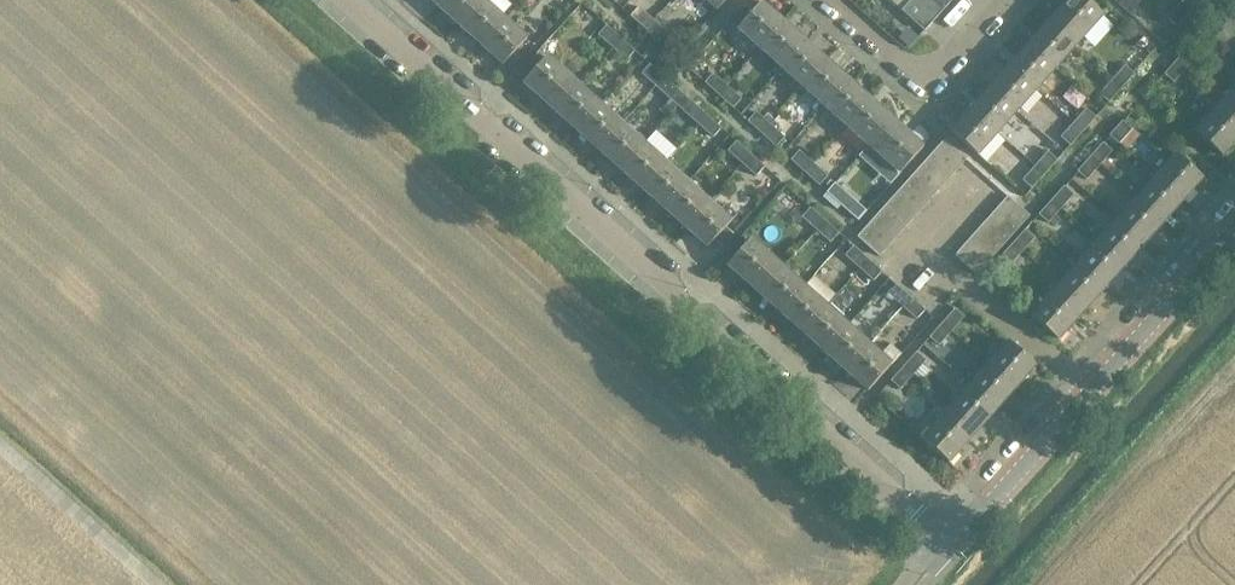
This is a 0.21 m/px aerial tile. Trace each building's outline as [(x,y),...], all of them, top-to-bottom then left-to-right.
[(484,0),(445,0),(439,7),(458,23),(461,26),(484,0)] [(482,46),(506,20),(484,0),(461,26),(480,44),(482,46)] [(727,0),(707,0),(718,10),(727,0)] [(917,0),(911,0),(902,10),(925,30),(937,17),(917,0)] [(941,0),(917,0),(937,17),(947,5),(941,0)] [(1087,0),(1068,0),(1056,13),(1071,26),(1063,35),(1074,46),(1102,14),(1087,0)] [(1180,4),(1189,13),(1201,0),(1183,0),(1180,4)] [(760,48),(783,22),(761,2),(738,28),(760,48)] [(1180,4),(1167,18),(1177,27),(1189,13),(1180,4)] [(639,7),(630,16),(644,29),(653,20),(639,7)] [(1074,46),(1063,35),(1071,26),(1056,13),(1029,44),(1055,67),(1060,61),(1074,46)] [(1227,23),(1217,14),(1205,29),(1214,37),(1227,23)] [(504,65),(527,39),(506,20),(482,46),(504,65)] [(653,20),(644,29),(659,42),(667,32),(653,20)] [(782,67),(805,41),(783,22),(760,48),(762,49),(782,67)] [(606,25),(598,35),(612,48),(621,38),(606,25)] [(621,38),(612,48),(626,61),(635,51),(621,38)] [(804,87),(827,61),(805,41),(782,67),(785,70),(804,87)] [(1055,67),(1029,44),(1009,66),(1035,89),(1040,84),(1055,67)] [(1190,46),(1177,60),(1186,68),(1199,54),(1190,46)] [(577,86),(546,58),(523,84),(544,103),(557,89),(567,98),(577,86)] [(1177,60),(1164,74),(1174,83),(1186,68),(1177,60)] [(825,106),(848,80),(827,61),(804,87),(808,90),(825,106)] [(650,65),(641,74),(655,86),(663,77),(650,65)] [(1125,65),(1112,80),(1122,88),(1135,74),(1125,65)] [(1035,89),(1009,66),(990,87),(1016,111),(1019,107),(1035,89)] [(713,74),(705,82),(718,95),(727,86),(713,74)] [(663,77),(655,86),(677,106),(686,97),(663,77)] [(847,125),(870,99),(848,80),(825,106),(831,111),(847,125)] [(1112,80),(1099,94),(1109,103),(1122,88),(1112,80)] [(576,132),(599,106),(577,86),(567,98),(557,89),(544,103),(576,132)] [(718,95),(733,109),(742,99),(727,86),(718,95)] [(1016,111),(990,87),(970,109),(996,132),(998,130),(1016,111)] [(1220,103),(1234,116),(1234,87),(1220,103)] [(686,97),(677,106),(699,126),(707,116),(686,97)] [(888,142),(901,127),(870,99),(847,125),(853,131),(868,144),(878,133),(888,142)] [(1195,132),(1221,155),(1234,140),(1234,116),(1220,103),(1195,132)] [(598,151),(621,125),(599,106),(576,132),(598,151)] [(996,132),(970,109),(951,130),(977,154),(996,132)] [(1086,109),(1073,123),(1083,132),(1096,117),(1086,109)] [(756,112),(747,122),(765,138),(774,128),(756,112)] [(707,116),(699,126),(713,138),(722,128),(707,116)] [(1132,130),(1124,122),(1122,121),(1109,136),(1119,144),(1132,130)] [(1073,123),(1061,137),(1070,146),(1083,132),(1073,123)] [(619,171),(642,145),(621,125),(598,151),(619,171)] [(900,173),(923,147),(901,127),(888,142),(878,133),(868,144),(900,173)] [(774,128),(765,138),(784,155),(792,145),(774,128)] [(966,159),(944,140),(935,150),(957,169),(966,159)] [(736,141),(727,151),(742,164),(750,154),(736,141)] [(1103,143),(1090,157),(1099,166),(1112,152),(1103,143)] [(641,190),(664,164),(642,145),(619,171),(641,190)] [(957,169),(935,150),(927,159),(948,179),(957,169)] [(799,151),(790,161),(805,173),(813,164),(799,151)] [(1048,152),(1035,166),(1045,175),(1057,160),(1048,152)] [(750,154),(742,164),(756,177),(764,167),(750,154)] [(1202,177),(1175,154),(1156,175),(1182,199),(1202,177)] [(1090,157),(1077,172),(1087,180),(1099,166),(1090,157)] [(948,179),(927,159),(918,169),(940,188),(948,179)] [(662,209),(686,183),(664,164),(641,190),(660,207),(662,209)] [(813,164),(805,173),(819,186),(828,177),(813,164)] [(1035,166),(1022,180),(1032,189),(1045,175),(1035,166)] [(940,188),(918,169),(909,179),(931,198),(940,188)] [(1181,201),(1182,199),(1156,175),(1137,197),(1163,220),(1181,201)] [(922,208),(931,198),(909,179),(900,189),(922,208)] [(684,229),(707,203),(686,183),(662,209),(683,228),(684,229)] [(841,206),(841,205),(850,196),(835,183),(826,193),(841,206)] [(1064,187),(1052,201),(1061,209),(1074,195),(1064,187)] [(914,218),(922,208),(900,189),(892,198),(914,218)] [(1029,216),(1008,197),(998,207),(1020,226),(1029,216)] [(1160,224),(1163,220),(1137,197),(1118,218),(1144,242),(1160,224)] [(914,218),(892,198),(883,208),(905,227),(914,218)] [(1052,201),(1039,215),(1048,224),(1061,209),(1052,201)] [(724,230),(730,223),(737,215),(725,204),(718,212),(707,203),(684,229),(706,249),(714,241),(724,230)] [(1020,226),(998,207),(990,217),(1011,236),(1020,226)] [(825,221),(811,208),(810,208),(802,217),(816,230),(825,221)] [(905,227),(883,208),(874,218),(896,237),(905,227)] [(1011,236),(990,217),(981,227),(1002,246),(1011,236)] [(896,237),(874,218),(866,227),(887,247),(896,237)] [(1140,246),(1144,242),(1118,218),(1098,240),(1125,264),(1140,246)] [(839,233),(825,221),(816,230),(830,243),(839,233)] [(887,247),(866,227),(857,237),(879,257),(887,247)] [(1002,246),(981,227),(972,236),(994,256),(1002,246)] [(1025,229),(1013,244),(1022,252),(1035,238),(1025,229)] [(714,241),(721,247),(731,237),(724,230),(714,241)] [(994,256),(972,236),(963,246),(985,265),(994,256)] [(772,280),(782,268),(751,240),(728,265),(750,284),(762,270),(772,280)] [(1119,269),(1125,264),(1098,240),(1083,258),(1077,253),(1073,257),(1105,285),(1119,269)] [(1000,258),(1009,266),(1022,252),(1013,244),(1000,258)] [(853,246),(845,256),(859,268),(867,259),(853,246)] [(985,265),(963,246),(955,256),(976,275),(985,265)] [(1099,292),(1105,285),(1073,257),(1070,260),(1076,265),(1052,292),(1079,315),(1099,292)] [(867,259),(859,268),(873,281),(882,272),(867,259)] [(781,313),(804,287),(782,268),(772,280),(762,270),(750,284),(781,313)] [(896,285),(888,294),(902,307),(911,297),(896,285)] [(803,332),(826,306),(804,287),(781,313),(803,332)] [(1058,339),(1079,315),(1052,292),(1031,315),(1058,339)] [(925,310),(911,297),(902,307),(917,320),(925,310)] [(825,351),(848,326),(826,306),(803,332),(825,351)] [(955,309),(942,323),(952,332),(964,317),(955,309)] [(942,323),(929,338),(939,346),(952,332),(942,323)] [(847,370),(869,345),(848,326),(825,351),(845,369),(847,370)] [(1008,341),(986,366),(1013,389),(1035,365),(1008,341)] [(891,365),(899,355),(890,347),(882,356),(869,345),(847,370),(869,390),(891,365)] [(916,352),(905,365),(914,374),(926,361),(916,352)] [(905,365),(891,381),(900,389),(914,374),(905,365)] [(1013,389),(986,366),(969,384),(996,408),(1013,389)] [(992,413),(996,408),(969,384),(950,406),(962,416),(954,426),(968,439),(992,413)] [(968,439),(954,426),(962,416),(950,406),(922,438),(948,462),(968,439)]
